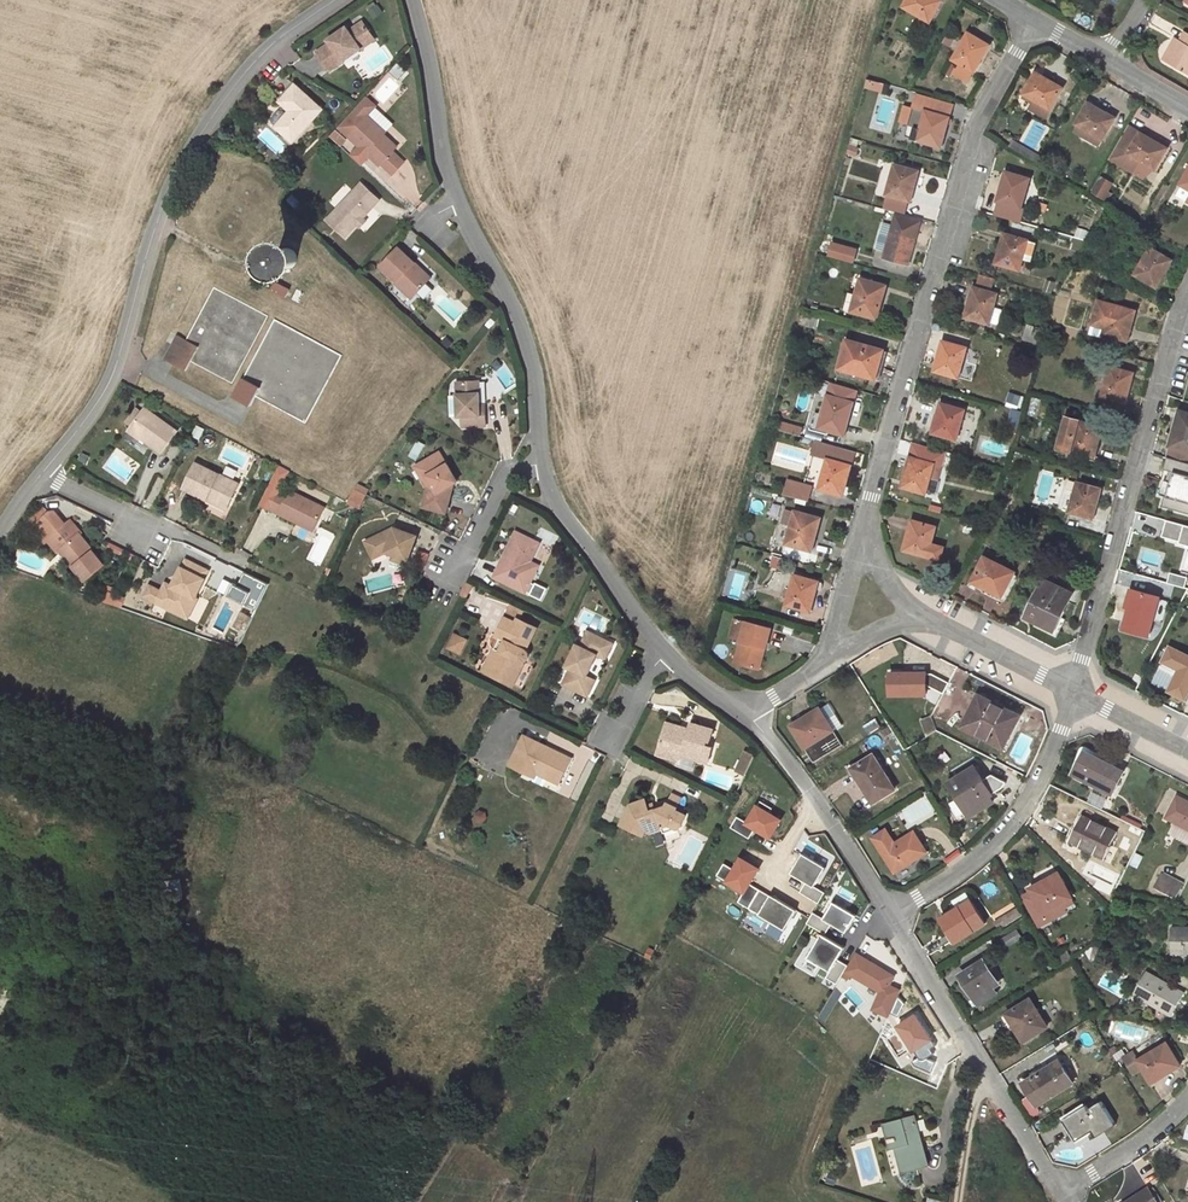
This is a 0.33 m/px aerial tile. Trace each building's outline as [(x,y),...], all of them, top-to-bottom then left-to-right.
[(903,7),(930,22),(941,2),(938,0),(907,0),(903,7)] [(330,43),(317,52),(329,70),(375,40),(363,22),(349,31),(346,27),(328,40),(330,43)] [(958,63),(956,66),(952,73),(967,81),(972,71),(973,71),(978,62),(979,63),(987,50),(984,49),(987,43),(969,32),(953,59),(958,63)] [(1187,33),(1179,45),(1173,42),(1163,61),(1187,75),(1187,34),(1187,33)] [(958,42),(947,35),(942,42),(954,49),(958,42)] [(956,66),(949,62),(943,73),(950,77),(952,73),(956,66)] [(1053,82),(1041,75),(1039,78),(1034,75),(1023,94),(1034,99),(1050,109),(1062,89),(1053,84),(1053,82)] [(881,85),(867,81),(865,90),(879,95),(881,85)] [(322,109),(295,85),(279,102),(290,111),(275,127),(286,136),(292,130),(299,136),(322,109)] [(954,104),(918,93),(914,104),(913,108),(908,124),(905,137),(940,147),(943,137),(944,137),(954,104)] [(367,97),(339,127),(380,166),(381,164),(393,174),(404,163),(393,152),(395,150),(382,137),(384,135),(386,133),(368,116),(376,106),(367,97)] [(1050,109),(1034,99),(1029,108),(1046,118),(1050,109)] [(913,108),(905,105),(900,122),(908,124),(913,108)] [(1106,113),(1093,105),(1092,108),(1086,105),(1076,124),(1103,139),(1114,119),(1105,114),(1106,113)] [(1128,126),(1108,159),(1131,172),(1138,160),(1155,170),(1167,148),(1140,133),(1128,126)] [(299,136),(292,130),(286,136),(292,142),(299,136)] [(340,145),(346,139),(338,131),(332,137),(340,145)] [(382,137),(395,150),(397,147),(384,135),(382,137)] [(861,140),(850,137),(848,145),(850,146),(850,145),(859,147),(861,140)] [(1031,150),(1014,141),(1010,148),(1027,157),(1031,150)] [(859,147),(850,145),(850,146),(847,153),(857,156),(859,148),(859,147)] [(1041,156),(1031,150),(1027,157),(1036,163),(1041,156)] [(915,170),(895,165),(886,194),(909,201),(911,190),(913,191),(917,177),(913,176),(915,170)] [(1030,179),(1008,172),(1005,182),(1003,182),(1000,196),(1003,197),(1001,203),(1021,208),(1030,179)] [(1111,185),(1100,179),(1093,190),(1104,197),(1111,185)] [(380,200),(361,183),(326,220),(345,237),(357,225),(363,218),(380,200)] [(1168,186),(1164,184),(1151,207),(1155,209),(1168,186)] [(1182,185),(1176,195),(1186,201),(1187,197),(1187,189),(1182,185)] [(921,220),(896,213),(884,258),(908,265),(912,252),(907,251),(908,247),(913,249),(921,220)] [(360,228),(366,221),(363,218),(357,225),(360,228)] [(1086,232),(1075,228),(1073,235),(1084,238),(1086,232)] [(1028,240),(1006,234),(1003,245),(1002,244),(998,258),(1001,259),(1000,265),(1020,270),(1023,260),(1026,248),(1029,248),(1031,242),(1028,241),(1028,240)] [(869,242),(853,238),(851,248),(866,252),(869,242)] [(300,274),(302,271),(305,265),(306,261),(306,257),(305,251),(303,247),(299,244),(296,242),(293,240),(289,239),(285,239),(277,241),(272,245),(268,251),(267,255),(266,258),(267,262),(268,268),(272,273),(276,276),(280,278),(285,279),(288,279),(292,278),(295,277),(300,274)] [(1030,262),(1035,243),(1031,242),(1029,248),(1026,248),(1023,260),(1030,262)] [(415,263),(398,247),(380,266),(397,282),(399,280),(415,295),(432,278),(420,268),(419,269),(413,264),(415,263)] [(1169,258),(1150,248),(1135,274),(1155,286),(1160,277),(1162,277),(1169,265),(1166,264),(1169,258)] [(415,295),(399,280),(397,282),(395,284),(412,299),(415,295)] [(1054,282),(1046,280),(1044,291),(1051,293),(1054,282)] [(881,286),(861,281),(857,296),(853,311),(875,316),(878,306),(879,307),(883,293),(880,292),(881,286)] [(288,291),(275,283),(271,290),(285,297),(288,291)] [(214,287),(185,340),(177,335),(164,360),(176,366),(180,368),(185,371),(191,361),(232,383),(268,315),(214,287)] [(998,294),(975,288),(972,298),(971,298),(967,312),(971,313),(969,318),(989,324),(998,294)] [(857,296),(849,294),(846,308),(853,311),(857,296)] [(1132,310),(1099,301),(1092,324),(1089,323),(1087,329),(1126,340),(1128,330),(1130,331),(1134,317),(1131,316),(1132,310)] [(817,319),(807,316),(805,327),(815,329),(817,319)] [(343,355),(274,319),(233,396),(251,406),(256,396),(306,423),(343,355)] [(487,325),(491,328),(495,322),(491,319),(487,325)] [(1040,329),(1028,325),(1023,339),(1036,343),(1040,329)] [(829,336),(812,332),(809,344),(825,349),(829,336)] [(883,350),(847,341),(839,368),(875,378),(883,350)] [(967,348),(945,341),(942,352),(940,351),(936,365),(940,366),(938,371),(958,377),(967,348)] [(1130,372),(1110,366),(1102,396),(1124,402),(1127,392),(1128,392),(1132,379),(1129,378),(1130,372)] [(479,405),(479,393),(475,393),(474,381),(456,382),(458,417),(461,417),(462,427),(486,425),(485,415),(480,415),(479,405)] [(857,390),(831,383),(822,416),(815,414),(811,426),(843,435),(846,425),(847,425),(852,408),(849,407),(851,401),(854,402),(857,390)] [(965,410),(943,404),(940,414),(939,414),(935,427),(938,428),(936,434),(957,440),(965,410)] [(127,423),(132,426),(143,411),(138,408),(127,423)] [(177,432),(145,408),(143,411),(129,430),(161,453),(177,432)] [(1180,411),(1167,457),(1187,463),(1187,413),(1180,411)] [(1099,426),(1067,417),(1058,447),(1092,457),(1095,446),(1097,446),(1101,433),(1097,432),(1099,426)] [(779,422),(777,429),(800,434),(801,426),(779,422)] [(192,435),(199,439),(204,429),(197,425),(192,435)] [(832,446),(816,441),(812,454),(828,459),(832,446)] [(165,454),(170,457),(177,447),(172,444),(165,454)] [(855,452),(832,446),(828,459),(819,488),(841,495),(844,485),(845,485),(849,472),(846,471),(848,465),(851,465),(855,452)] [(1092,457),(1058,447),(1057,451),(1091,461),(1092,457)] [(435,456),(441,468),(447,465),(440,453),(435,456)] [(435,456),(426,460),(424,469),(428,475),(425,477),(431,487),(428,489),(423,507),(446,513),(452,490),(449,486),(454,484),(458,482),(447,465),(441,468),(435,456)] [(941,466),(912,458),(909,468),(908,468),(904,481),(907,482),(905,488),(926,494),(926,492),(929,483),(936,485),(941,466)] [(425,477),(428,475),(424,469),(426,460),(415,467),(428,489),(431,487),(425,477)] [(239,484),(195,463),(183,488),(206,500),(209,495),(228,505),(239,484)] [(788,480),(784,494),(808,500),(812,486),(803,483),(803,484),(788,480)] [(1098,488),(1077,482),(1069,512),(1091,518),(1095,508),(1096,508),(1100,495),(1096,494),(1098,488)] [(936,485),(929,483),(926,492),(933,494),(936,485)] [(369,490),(358,484),(355,489),(366,494),(367,495),(369,490)] [(366,494),(355,489),(348,504),(359,510),(366,494)] [(270,510),(313,531),(325,508),(290,491),(287,497),(278,493),(270,510)] [(226,509),(228,505),(209,495),(206,500),(226,509)] [(795,512),(786,510),(782,524),(791,526),(795,512)] [(817,517),(795,511),(795,512),(791,526),(786,544),(810,551),(813,540),(815,541),(819,524),(816,523),(817,517)] [(60,551),(85,581),(105,565),(79,534),(81,533),(71,520),(64,525),(53,512),(49,512),(31,528),(44,542),(47,540),(58,553),(60,551)] [(936,527),(913,521),(910,531),(909,530),(905,544),(909,545),(907,551),(940,560),(944,547),(931,544),(936,527)] [(387,553),(409,560),(416,536),(394,528),(365,542),(374,558),(387,553)] [(539,544),(515,532),(502,559),(507,561),(504,569),(499,566),(493,577),(525,592),(526,592),(530,582),(535,574),(526,569),(530,562),(539,544)] [(781,555),(783,548),(774,546),(772,553),(781,555)] [(785,559),(774,556),(772,566),(782,570),(785,559)] [(1014,572),(985,558),(973,581),(985,587),(983,591),(1000,600),(1014,573),(1014,572)] [(507,561),(502,559),(499,566),(504,569),(507,561)] [(186,605),(192,608),(197,598),(195,597),(204,578),(207,570),(185,560),(181,568),(181,567),(172,586),(169,591),(162,588),(161,592),(155,602),(182,615),(186,605)] [(538,566),(530,562),(526,569),(535,574),(538,566)] [(1017,579),(1017,576),(1016,575),(1014,573),(1000,600),(1003,601),(1006,600),(1017,579)] [(244,594),(260,602),(269,584),(253,576),(244,594)] [(821,583),(795,576),(787,606),(809,612),(812,602),(814,602),(817,589),(821,590),(822,588),(823,585),(821,583)] [(1066,590),(1044,579),(1025,617),(1047,627),(1045,631),(1056,636),(1065,618),(1060,616),(1068,600),(1062,597),(1066,590)] [(534,584),(530,582),(526,592),(530,593),(529,594),(541,600),(547,588),(535,582),(534,584)] [(162,588),(169,591),(172,586),(165,583),(162,588)] [(1161,590),(1169,593),(1171,585),(1163,583),(1161,590)] [(99,601),(121,608),(126,593),(103,586),(99,601)] [(155,602),(161,592),(149,586),(143,597),(155,602)] [(1148,636),(1159,597),(1131,589),(1126,607),(1129,608),(1123,630),(1148,636)] [(1071,593),(1066,590),(1062,597),(1068,600),(1071,593)] [(186,605),(182,615),(188,618),(192,608),(186,605)] [(248,628),(253,618),(246,615),(241,624),(248,628)] [(516,623),(505,618),(497,636),(500,637),(506,640),(500,651),(500,652),(490,674),(513,685),(524,661),(527,660),(529,657),(528,653),(525,650),(536,628),(518,619),(516,623)] [(747,621),(735,618),(729,638),(741,641),(747,621)] [(771,626),(748,620),(747,622),(770,628),(771,626)] [(770,628),(747,622),(747,621),(741,641),(735,663),(757,669),(763,647),(765,648),(770,628)] [(607,640),(587,631),(580,646),(577,644),(566,666),(570,668),(563,684),(587,696),(595,680),(587,676),(597,654),(600,656),(604,654),(609,645),(607,640)] [(464,642),(453,637),(447,649),(458,655),(464,642)] [(484,671),(490,674),(500,652),(500,651),(506,640),(500,637),(484,671)] [(600,656),(606,659),(613,643),(607,640),(609,645),(604,654),(600,656)] [(1187,692),(1187,657),(1169,648),(1163,662),(1179,669),(1169,691),(1185,699),(1187,692)] [(927,673),(891,674),(891,695),(927,695),(927,685),(927,674),(927,673)] [(933,674),(927,674),(927,685),(944,694),(949,683),(933,674)] [(1163,680),(1154,676),(1152,682),(1161,686),(1163,680)] [(1016,713),(979,694),(963,727),(1004,748),(1015,725),(1011,722),(1016,713)] [(834,730),(820,709),(811,715),(810,714),(797,722),(799,725),(792,729),(805,749),(834,730)] [(1020,715),(1016,713),(1011,722),(1015,725),(1020,715)] [(662,739),(668,741),(672,725),(666,723),(662,739)] [(684,731),(681,727),(672,725),(668,741),(662,739),(657,755),(677,761),(681,758),(682,756),(707,763),(712,747),(705,745),(707,741),(709,742),(713,730),(690,724),(689,730),(688,732),(684,731)] [(891,733),(888,728),(881,732),(883,737),(891,733)] [(813,763),(843,745),(834,730),(805,749),(813,763)] [(510,765),(531,775),(535,767),(561,780),(567,767),(564,766),(568,757),(524,735),(510,765)] [(751,762),(754,755),(752,754),(746,751),(742,759),(751,762)] [(1095,756),(1084,751),(1083,754),(1093,759),(1095,756)] [(873,754),(853,766),(862,780),(860,781),(873,803),(895,789),(873,754)] [(1076,775),(1112,794),(1124,771),(1095,756),(1093,759),(1083,754),(1076,768),(1079,769),(1076,775)] [(751,762),(742,759),(737,770),(745,774),(751,762)] [(559,784),(561,780),(535,767),(531,775),(535,778),(537,773),(559,784)] [(967,812),(970,817),(993,803),(990,796),(986,791),(989,789),(975,767),(949,782),(959,798),(952,802),(961,816),(967,812)] [(682,799),(673,794),(668,803),(677,808),(682,799)] [(1177,796),(1166,818),(1175,822),(1187,829),(1187,802),(1177,796)] [(668,803),(666,806),(655,809),(653,804),(648,806),(646,800),(630,805),(620,825),(642,836),(645,830),(650,833),(662,829),(662,827),(669,825),(677,829),(679,828),(686,816),(676,811),(677,808),(668,803)] [(748,823),(738,817),(732,828),(750,838),(756,828),(771,836),(781,819),(770,813),(773,808),(761,801),(748,823)] [(1070,841),(1105,858),(1117,833),(1082,816),(1070,841)] [(1175,822),(1170,832),(1187,841),(1187,829),(1175,822)] [(895,872),(927,852),(914,831),(895,843),(886,829),(873,837),(895,872)] [(826,867),(803,853),(791,873),(806,882),(800,892),(818,903),(825,892),(815,886),(826,867)] [(1143,857),(1135,853),(1129,864),(1137,868),(1143,857)] [(758,869),(741,858),(735,869),(724,863),(717,875),(744,891),(738,902),(785,930),(797,910),(771,895),(770,896),(750,884),(758,869)] [(1183,884),(1164,873),(1156,889),(1176,899),(1183,884)] [(1062,904),(1065,909),(1075,904),(1059,875),(1047,881),(1047,879),(1035,886),(1037,889),(1031,892),(1022,896),(1036,922),(1046,917),(1044,913),(1062,904)] [(957,909),(971,900),(966,893),(953,901),(957,909)] [(955,942),(986,924),(971,900),(957,909),(940,919),(949,932),(954,939),(955,942)] [(857,915),(834,901),(824,918),(813,912),(807,923),(826,934),(832,924),(847,933),(857,915)] [(1046,917),(1036,922),(1038,927),(1066,912),(1065,909),(1062,904),(1044,913),(1046,917)] [(999,928),(1019,915),(1015,909),(995,921),(999,928)] [(177,938),(184,925),(171,918),(164,931),(177,938)] [(1172,926),(1171,954),(1187,954),(1187,927),(1172,926)] [(1021,938),(1016,930),(995,944),(999,951),(1021,938)] [(950,942),(954,939),(949,932),(945,935),(950,942)] [(845,947),(822,934),(808,958),(830,971),(826,978),(837,984),(848,965),(838,959),(845,947)] [(1094,946),(1091,959),(1098,961),(1101,948),(1094,946)] [(1072,958),(1066,950),(1055,957),(1060,966),(1072,958)] [(1056,967),(1053,960),(1047,964),(1051,970),(1056,967)] [(997,983),(984,961),(963,975),(981,1004),(995,995),(990,987),(997,983)] [(1185,993),(1146,971),(1133,994),(1163,1012),(1166,1007),(1174,1011),(1185,993)] [(1020,1036),(1023,1034),(1026,1039),(1047,1027),(1030,999),(1001,1017),(1012,1034),(1017,1031),(1020,1036)] [(1174,1011),(1166,1007),(1163,1012),(1171,1016),(1174,1011)] [(1160,1078),(1174,1069),(1172,1066),(1179,1062),(1167,1042),(1138,1060),(1133,1052),(1124,1057),(1133,1074),(1143,1069),(1150,1082),(1160,1076),(1160,1078)] [(1109,1049),(1112,1054),(1117,1051),(1114,1046),(1109,1049)] [(1037,1106),(1073,1083),(1059,1060),(1023,1083),(1037,1106)] [(1114,1122),(1101,1101),(1089,1109),(1087,1105),(1064,1120),(1077,1141),(1093,1131),(1097,1137),(1104,1133),(1102,1130),(1114,1122)] [(928,1166),(915,1116),(886,1124),(890,1138),(888,1139),(889,1142),(894,1141),(899,1157),(900,1157),(904,1173),(928,1166)] [(1116,1125),(1114,1122),(1102,1130),(1104,1133),(1116,1125)] [(1148,1187),(1125,1201),(1158,1201),(1150,1190),(1148,1187)] [(1152,1188),(1150,1190),(1158,1201),(1162,1201),(1152,1188)]
